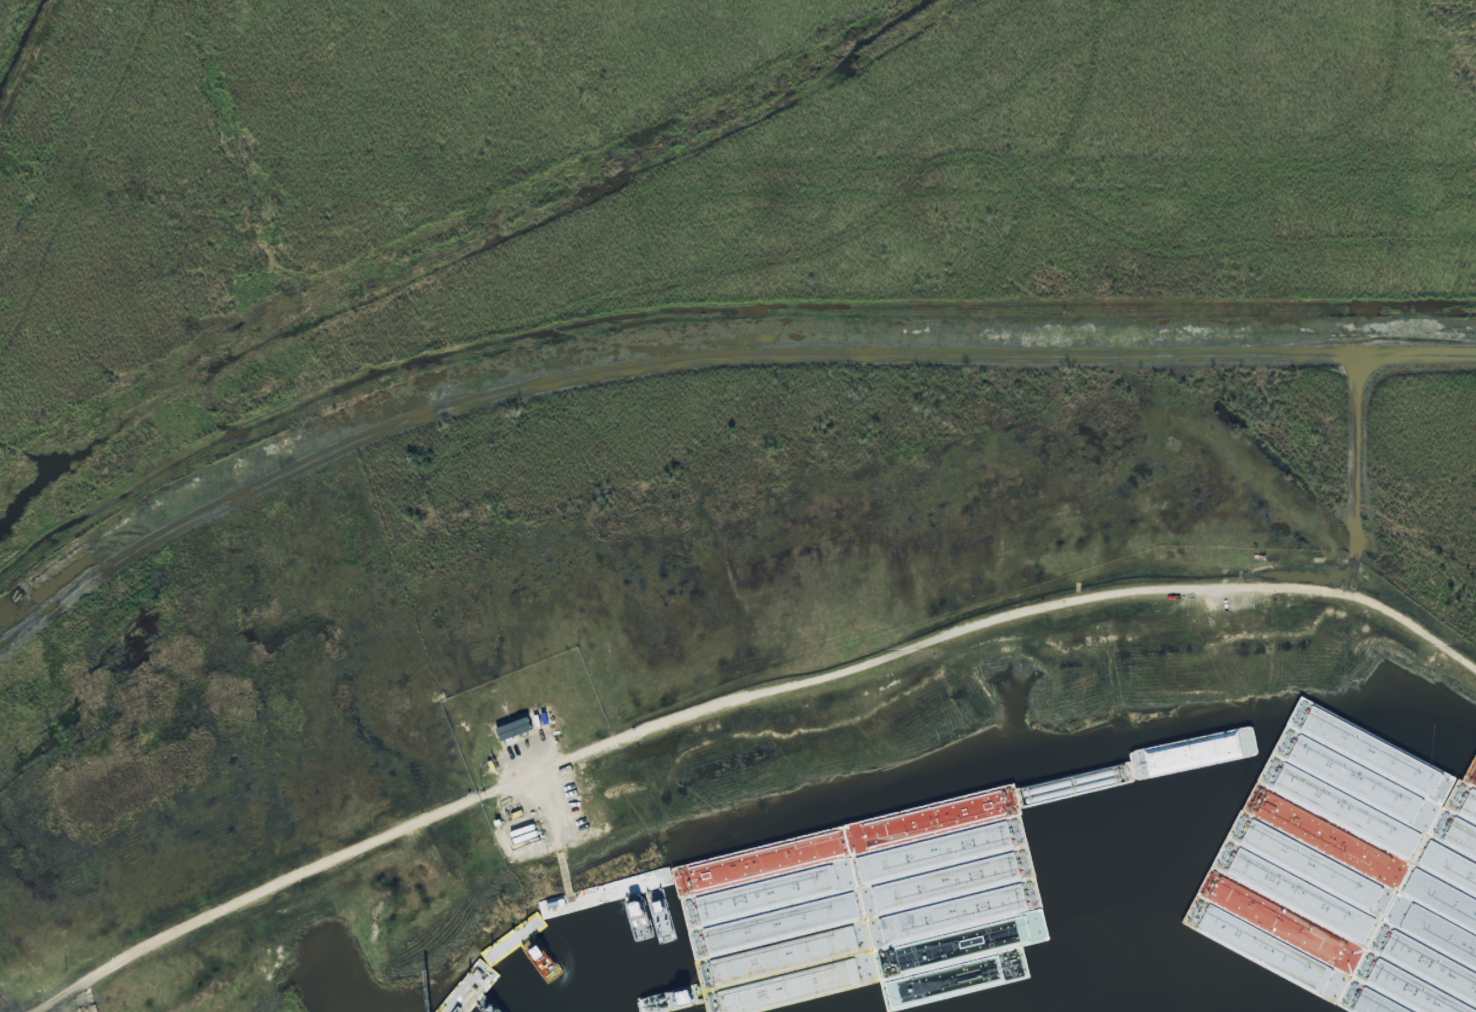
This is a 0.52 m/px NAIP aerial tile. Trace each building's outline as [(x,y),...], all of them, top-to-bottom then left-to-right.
[(530,731),(526,718),(496,727),(500,740),(530,731)] [(1035,947),(1016,854),(1120,832),(1154,847),(1149,823),(1201,812),(1208,844),(1220,818),(1231,871),(1396,836),(1406,840),(1402,821),(1380,825),(1358,720),(536,894),(541,917),(549,915),(572,926),(813,875),(821,857),(880,884),(855,889),(862,922),(896,914),(865,982),(1035,947)]
